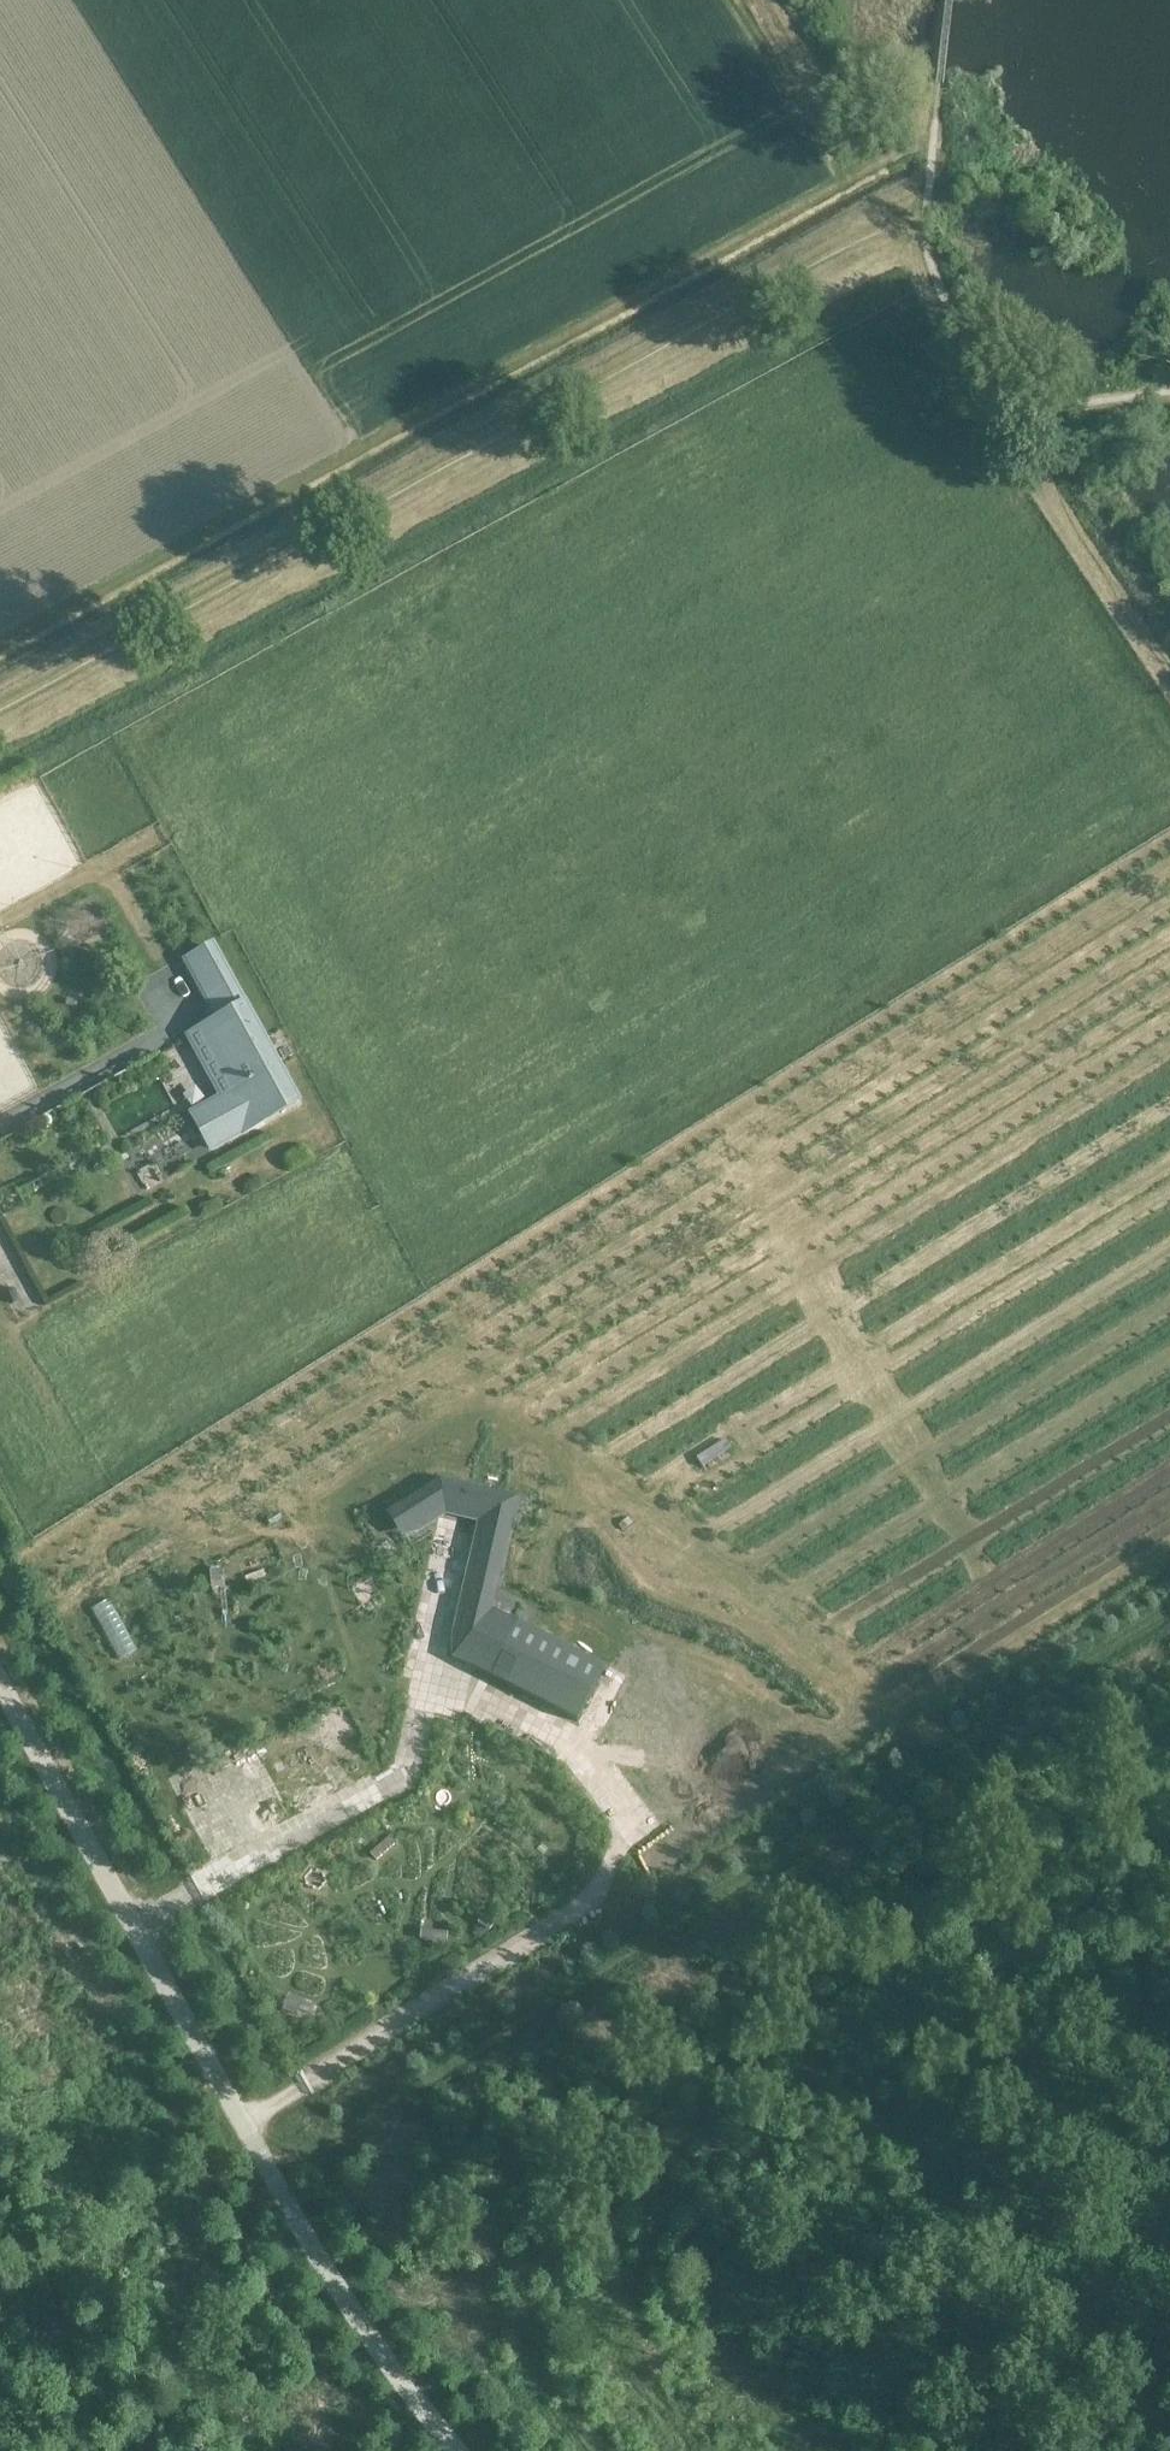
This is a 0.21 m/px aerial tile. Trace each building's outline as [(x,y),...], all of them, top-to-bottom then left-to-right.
[(297,1103),(245,1007),(212,948),(187,961),(219,1021),(205,1028),(238,1089),(193,1114),(212,1149),(297,1103)] [(478,1599),(478,1600),(479,1600),(504,1606),(522,1528),(443,1510),(404,1535),(419,1558),(448,1540),(488,1549),(477,1599),(478,1599)] [(572,1763),(611,1716),(562,1675),(496,1642),(499,1629),(474,1624),(472,1623),(472,1624),(471,1623),(456,1689),(498,1699),(499,1711),(528,1726),(572,1763)]
